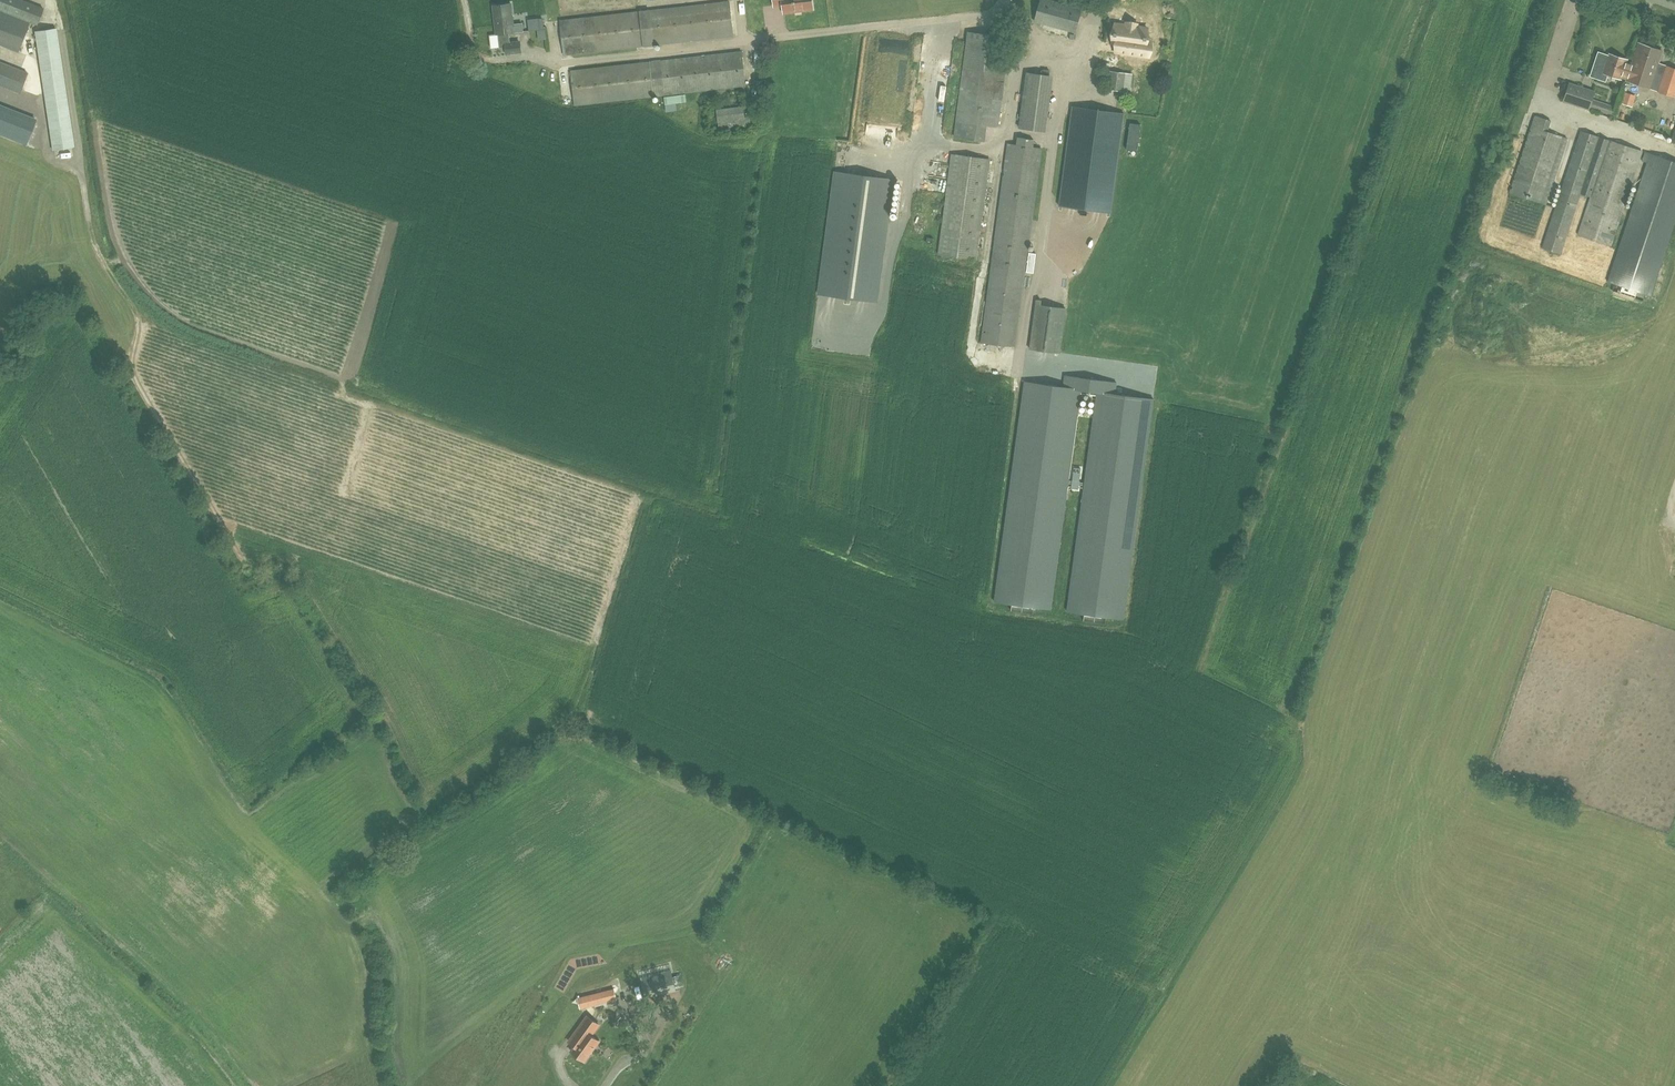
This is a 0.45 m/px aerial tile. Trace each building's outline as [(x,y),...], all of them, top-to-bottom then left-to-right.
[(44,7),(25,0),(0,0),(0,9),(37,24),(44,7)] [(811,0),(773,0),(774,6),(783,5),(784,12),(812,9),(811,0)] [(1074,32),(1075,33),(1081,10),(1044,0),(1041,0),(1035,21),(1074,32)] [(560,20),(564,55),(733,35),(729,1),(560,20)] [(511,3),(493,5),(497,34),(498,34),(500,47),(506,46),(506,53),(521,51),(520,42),(510,43),(509,33),(514,32),(511,3)] [(0,13),(0,47),(18,54),(30,24),(0,13)] [(544,29),(543,18),(537,19),(528,20),(529,31),(539,30),(539,29),(544,29)] [(1147,28),(1115,23),(1112,43),(1144,47),(1147,28)] [(35,31),(52,150),(75,146),(57,27),(35,31)] [(1004,36),(969,32),(964,67),(999,71),(1004,36)] [(1632,64),(1626,80),(1650,88),(1655,72),(1662,75),(1657,90),(1674,96),(1674,68),(1658,63),(1662,50),(1639,43),(1632,64)] [(574,105),(725,88),(746,86),(742,50),(570,70),(574,105)] [(1626,80),(1632,64),(1626,62),(1627,60),(1609,54),(1607,61),(1597,58),(1591,76),(1605,81),(1607,74),(1620,78),(1621,76),(1627,78),(1626,80)] [(0,62),(0,86),(19,93),(27,73),(0,62)] [(1005,72),(964,67),(957,121),(983,124),(997,126),(1005,72)] [(1123,91),(1126,72),(1110,71),(1108,89),(1123,91)] [(1594,91),(1569,83),(1563,100),(1589,108),(1594,91)] [(1633,95),(1625,92),(1621,103),(1630,105),(1633,95)] [(0,107),(0,136),(20,143),(29,118),(0,107)] [(744,117),(743,107),(717,110),(719,128),(750,124),(749,117),(744,117)] [(1072,107),(1059,207),(1112,214),(1126,115),(1072,107)] [(1536,116),(1511,192),(1542,202),(1564,137),(1547,131),(1551,120),(1536,116)] [(1608,139),(1580,130),(1542,247),(1561,254),(1581,193),(1590,196),(1608,139)] [(981,342),(1015,347),(1024,281),(1028,253),(1042,148),(1033,146),(1035,139),(1017,136),(1016,144),(1007,143),(981,342)] [(1612,246),(1643,151),(1608,139),(1590,196),(1578,234),(1612,246)] [(1651,296),(1674,222),(1674,161),(1645,151),(1642,160),(1647,162),(1607,281),(1622,286),(1620,292),(1634,297),(1636,291),(1651,296)] [(977,259),(977,258),(991,159),(951,153),(938,254),(977,259)] [(877,301),(892,198),(895,180),(894,180),(835,172),(818,293),(877,301)] [(1033,254),(1028,253),(1024,281),(1030,282),(1033,254)] [(1060,353),(1061,348),(1066,308),(1041,304),(1042,300),(1036,299),(1029,349),(1060,353)] [(1096,394),(1066,611),(1084,614),(1084,620),(1105,623),(1106,617),(1124,619),(1154,398),(1116,393),(1117,382),(1065,375),(1063,386),(1024,381),(994,602),(1012,604),(1011,610),(1033,613),(1034,607),(1051,609),(1081,392),(1096,394)] [(671,969),(641,976),(647,997),(677,990),(671,969)] [(580,1007),(616,998),(614,988),(578,997),(580,1007)] [(585,1061),(600,1040),(593,1035),(600,1024),(587,1014),(568,1040),(575,1045),(571,1050),(585,1061)]
